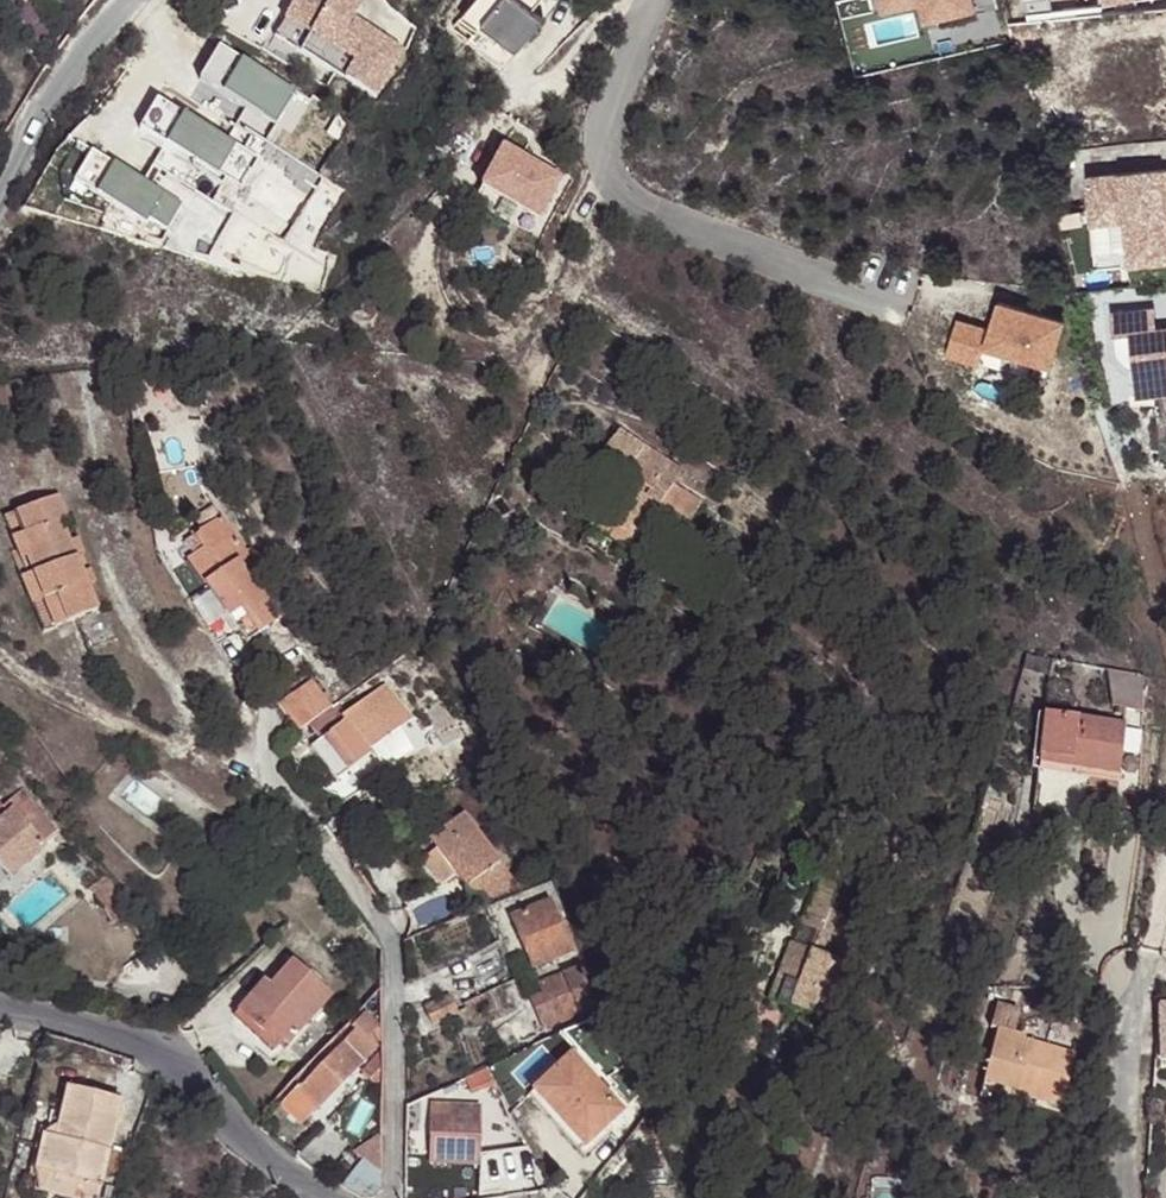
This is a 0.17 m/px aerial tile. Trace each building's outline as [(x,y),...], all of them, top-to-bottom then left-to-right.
[(319,0),(313,0),(288,40),(358,82),(348,99),(383,119),(409,76),(356,45),(366,27),(319,0)] [(547,0),(487,0),(472,20),(527,60),(550,28),(539,20),(551,3),(547,0)] [(978,10),(976,0),(887,0),(889,12),(925,4),(929,22),(978,10)] [(309,100),(217,44),(196,79),(244,108),(237,124),(262,140),(274,121),(291,131),(309,100)] [(239,181),(262,140),(237,124),(230,134),(163,95),(144,128),(239,181)] [(183,200),(92,147),(73,180),(146,223),(151,219),(167,228),(183,200)] [(571,191),(510,161),(490,200),(551,230),(571,191)] [(1091,179),(1094,223),(1115,222),(1129,222),(1131,247),(1133,265),(1165,263),(1165,173),(1091,179)] [(1131,247),(1129,222),(1115,222),(1116,247),(1131,247)] [(990,349),(1055,369),(1069,326),(1005,304),(995,333),(963,323),(952,356),(985,366),(990,349)] [(1157,333),(1155,311),(1111,315),(1114,338),(1130,337),(1133,387),(1165,384),(1165,332),(1157,333)] [(1080,359),(1068,363),(1073,378),(1085,375),(1080,359)] [(1133,387),(1135,400),(1165,398),(1165,384),(1133,387)] [(607,440),(594,460),(610,471),(624,452),(607,440)] [(698,512),(668,492),(656,483),(647,497),(620,480),(596,513),(636,540),(643,528),(650,532),(664,511),(687,527),(698,512)] [(705,501),(675,481),(668,492),(698,512),(705,501)] [(24,508),(0,518),(0,521),(12,549),(22,572),(15,576),(39,634),(94,610),(84,584),(78,572),(72,557),(65,541),(57,521),(63,519),(53,497),(24,508)] [(224,515),(201,530),(189,558),(229,617),(244,607),(261,632),(279,619),(256,584),(271,575),(255,549),(249,553),(224,515)] [(72,538),(65,541),(72,557),(79,554),(72,538)] [(78,572),(84,584),(92,581),(86,570),(78,572)] [(271,575),(256,584),(279,619),(295,610),(271,575)] [(244,607),(229,617),(246,642),(261,632),(244,607)] [(588,669),(597,653),(583,645),(574,661),(588,669)] [(1107,707),(1140,711),(1144,676),(1111,672),(1107,707)] [(386,681),(342,713),(345,718),(311,744),(336,778),(371,752),(369,749),(412,717),(386,681)] [(296,735),(329,709),(308,683),(279,705),(282,710),(296,735)] [(1041,715),(1035,758),(1066,762),(1064,769),(1114,776),(1120,726),(1041,715)] [(442,747),(454,742),(443,719),(423,726),(426,734),(435,730),(442,747)] [(56,830),(41,810),(33,802),(22,785),(1,803),(0,804),(0,867),(6,873),(56,830)] [(447,865),(481,840),(469,822),(436,847),(447,865)] [(470,898),(505,873),(481,840),(447,865),(470,898)] [(478,911),(517,893),(505,873),(470,898),(478,911)] [(826,921),(831,907),(841,883),(820,874),(805,913),(826,921)] [(109,906),(125,894),(109,875),(95,887),(109,906)] [(549,900),(509,918),(531,967),(571,948),(549,900)] [(819,930),(813,948),(833,956),(849,913),(831,907),(826,921),(822,931),(819,930)] [(801,922),(819,930),(822,931),(826,921),(805,913),(801,922)] [(833,956),(813,948),(791,939),(769,997),(832,1021),(854,964),(833,956)] [(263,982),(239,1011),(263,1032),(270,1026),(288,1043),(330,995),(293,963),(270,987),(263,982)] [(579,966),(540,984),(543,992),(533,997),(537,1007),(534,1009),(542,1027),(595,1004),(579,966)] [(1000,1026),(984,1078),(1029,1092),(1062,1102),(1077,1053),(1026,1038),(1027,1034),(1016,1031),(1023,1008),(1000,1001),(993,1024),(1000,1026)] [(1157,1010),(1152,1064),(1165,1063),(1165,1009),(1157,1010)] [(381,1054),(380,1030),(363,1015),(351,1026),(356,1031),(344,1044),(300,1091),(297,1089),(279,1108),(300,1126),(363,1062),(373,1048),(381,1054)] [(623,1109),(570,1055),(533,1089),(586,1144),(623,1109)] [(369,1061),(360,1072),(376,1084),(377,1066),(369,1061)] [(1029,1092),(984,1078),(980,1091),(1025,1105),(1029,1092)] [(60,1122),(113,1134),(119,1109),(65,1098),(60,1122)] [(480,1107),(429,1106),(427,1161),(478,1163),(480,1107)] [(58,1134),(111,1144),(113,1134),(60,1122),(58,1129),(58,1134)] [(370,1162),(381,1171),(381,1151),(381,1132),(355,1149),(365,1157),(370,1162)] [(55,1149),(58,1134),(50,1133),(49,1138),(41,1137),(32,1179),(39,1180),(45,1148),(55,1149)] [(110,1152),(111,1144),(58,1134),(55,1149),(45,1148),(39,1180),(102,1192),(106,1176),(110,1152)] [(129,1156),(110,1152),(106,1176),(121,1179),(129,1156)] [(365,1157),(343,1185),(360,1196),(372,1197),(381,1189),(381,1171),(370,1162),(365,1157)] [(904,1178),(870,1180),(871,1197),(905,1197),(904,1178)] [(469,1181),(434,1185),(435,1197),(473,1197),(469,1181)]
